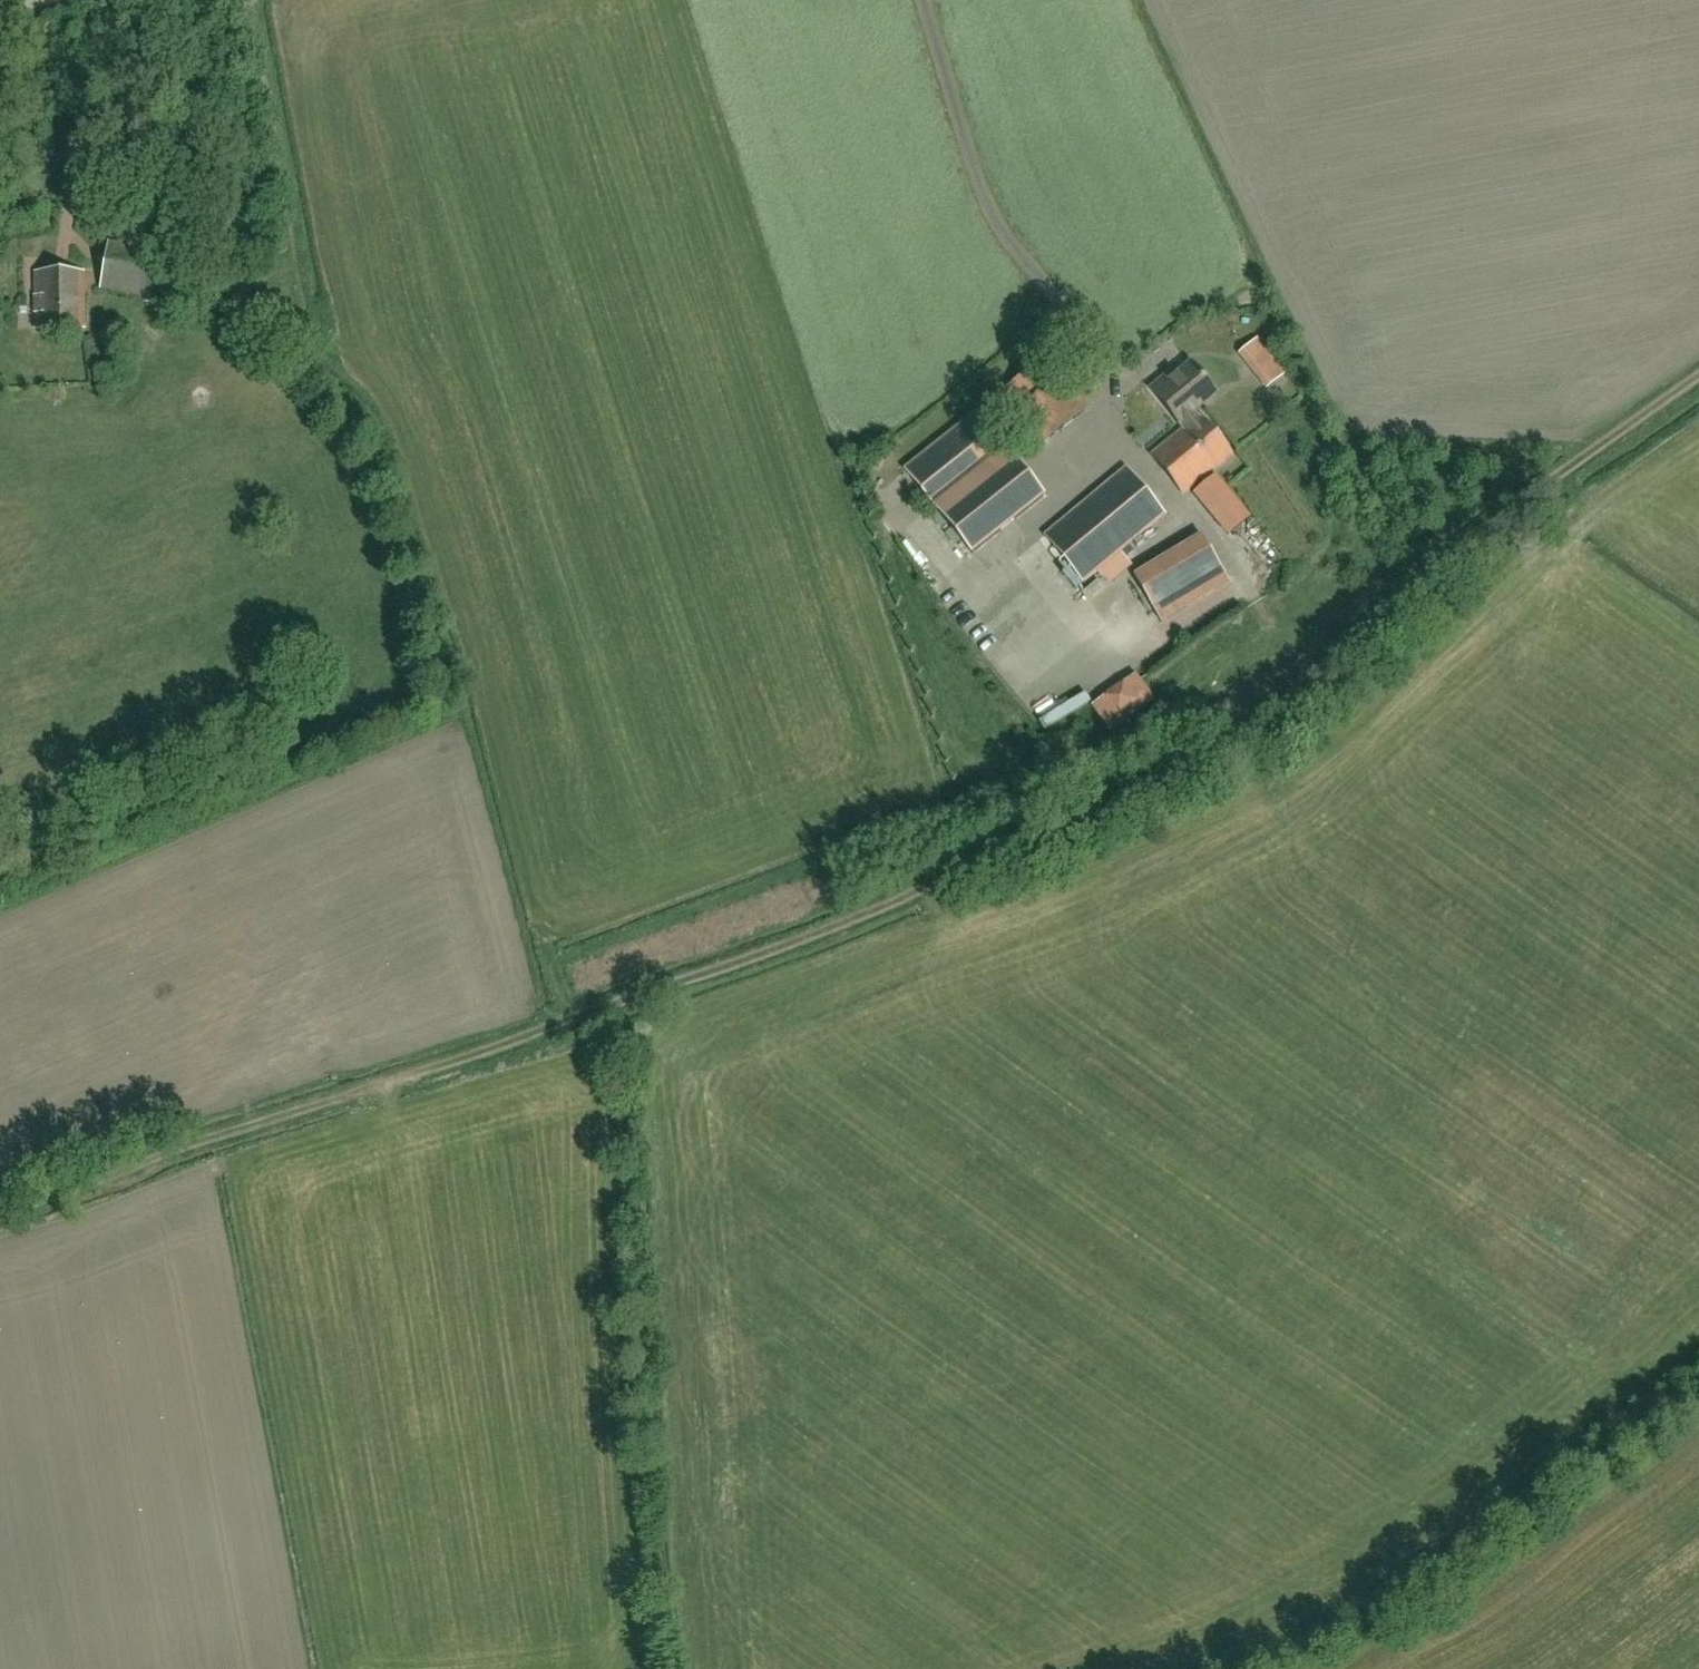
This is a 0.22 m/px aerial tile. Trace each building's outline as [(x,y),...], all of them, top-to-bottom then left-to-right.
[(150,295),(158,250),(110,242),(102,286),(150,295)] [(35,328),(87,327),(86,271),(34,272),(35,328)] [(1277,364),(1264,348),(1250,359),(1263,375),(1277,364)] [(977,411),(905,467),(972,553),(1045,495),(989,425),(1021,399),(1026,405),(1015,414),(1039,445),(1087,409),(1046,356),(1010,385),(1015,390),(982,416),(977,411)] [(1180,422),(1193,412),(1216,393),(1192,364),(1173,380),(1169,375),(1152,389),(1180,422)] [(1184,494),(1233,453),(1201,414),(1198,417),(1193,412),(1180,422),(1185,428),(1152,455),(1184,494)] [(1084,580),(1098,569),(1110,584),(1132,565),(1120,550),(1164,513),(1126,467),(1046,535),(1084,580)] [(1162,621),(1229,581),(1203,536),(1135,577),(1162,621)] [(1106,698),(1122,718),(1144,701),(1127,681),(1106,698)]
